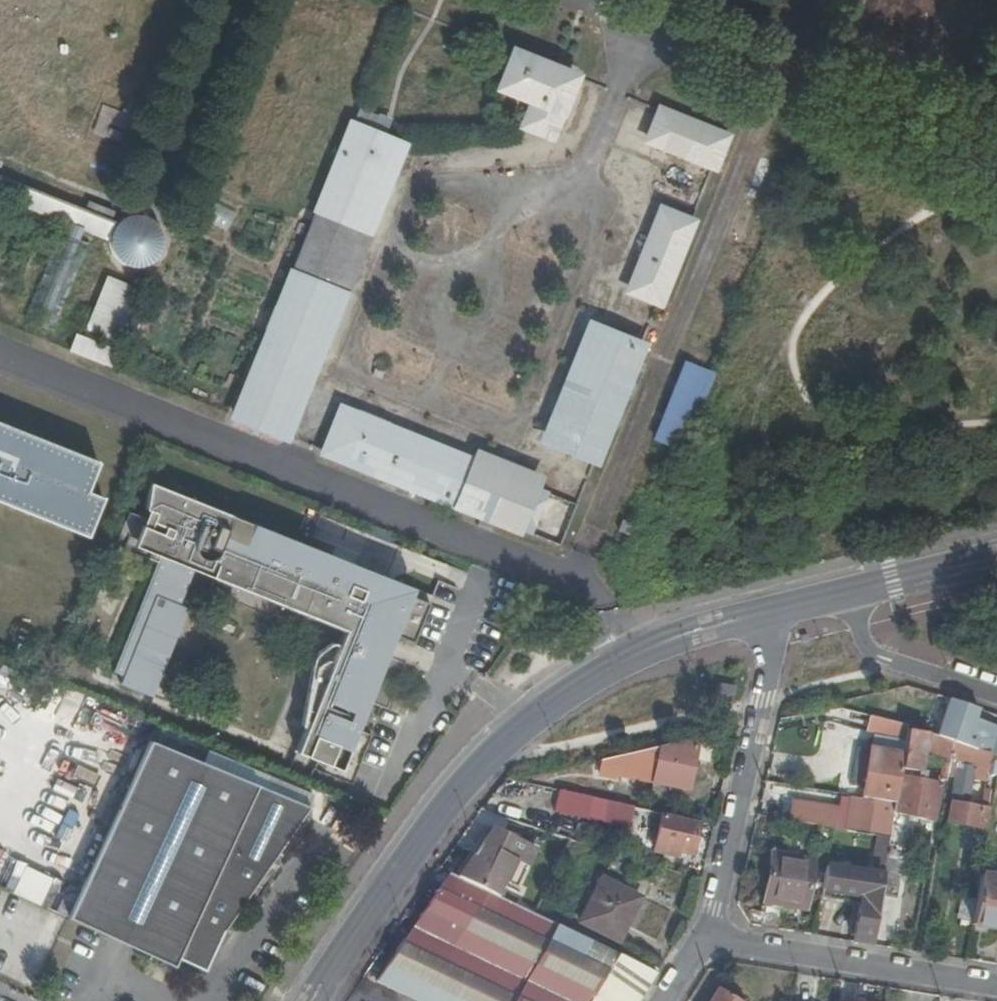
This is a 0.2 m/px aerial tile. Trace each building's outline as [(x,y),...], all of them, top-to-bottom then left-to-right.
[(577,72),(516,48),(501,84),(536,96),(526,122),(553,133),(577,72)] [(728,132),(661,105),(649,134),(717,162),(728,132)] [(397,138),(353,120),(236,411),(278,429),(397,138)] [(29,203),(27,211),(38,215),(41,208),(74,221),(71,229),(63,225),(32,302),(61,313),(92,238),(81,233),(84,225),(111,236),(119,219),(0,169),(0,191),(29,203)] [(694,218),(664,206),(632,286),(662,298),(694,218)] [(145,278),(114,264),(89,323),(121,336),(145,278)] [(645,341),(601,324),(555,438),(598,455),(645,341)] [(117,345),(79,329),(71,346),(111,362),(117,345)] [(713,369),(689,359),(669,406),(694,416),(713,369)] [(343,404),(326,447),(520,524),(524,516),(535,520),(545,495),(534,490),(537,481),(343,404)] [(90,533),(106,493),(89,486),(100,458),(0,416),(0,495),(90,533)] [(297,536),(155,479),(151,503),(159,506),(155,516),(143,510),(131,543),(166,558),(122,666),(132,671),(128,681),(160,693),(196,606),(186,602),(201,566),(178,557),(182,547),(229,565),(224,575),(308,609),(312,599),(356,617),(343,647),(304,748),(339,762),(366,697),(370,700),(390,653),(383,650),(391,630),(417,640),(429,616),(437,592),(397,576),(390,595),(356,581),(363,563),(297,536)] [(991,755),(996,737),(996,726),(976,719),(979,708),(950,698),(937,736),(953,742),(991,755)] [(909,726),(872,713),(868,725),(906,738),(908,730),(909,726)] [(908,730),(906,738),(903,754),(901,769),(920,772),(924,744),(929,745),(928,751),(944,756),(941,780),(946,781),(948,764),(953,742),(937,736),(925,731),(908,730)] [(127,925),(205,753),(154,731),(127,792),(74,909),(116,927),(119,921),(127,925)] [(704,762),(711,733),(678,741),(677,747),(669,743),(661,745),(653,781),(687,788),(694,760),(704,762)] [(953,742),(948,764),(957,766),(972,768),(988,772),(996,775),(996,757),(991,755),(953,742)] [(641,776),(647,749),(619,755),(614,770),(641,776)] [(901,769),(903,754),(871,749),(863,797),(895,803),(899,776),(901,769)] [(313,799),(205,753),(127,925),(181,949),(209,962),(225,926),(233,914),(313,799)] [(619,755),(601,760),(602,768),(614,770),(619,755)] [(972,768),(957,766),(952,800),(966,802),(972,768)] [(920,772),(901,769),(899,776),(922,781),(924,772),(920,772)] [(899,776),(895,803),(894,811),(932,820),(940,785),(922,781),(899,776)] [(569,792),(565,807),(584,812),(588,797),(569,792)] [(863,797),(852,795),(846,830),(880,836),(889,838),(894,811),(895,803),(863,797)] [(626,816),(662,825),(664,814),(594,797),(591,813),(625,820),(626,816)] [(980,808),(972,807),(951,803),(948,822),(983,828),(986,809),(980,808)] [(794,809),(792,821),(819,825),(821,814),(794,809)] [(694,854),(701,822),(664,814),(662,825),(656,850),(680,856),(681,851),(694,854)] [(457,877),(499,897),(506,883),(516,863),(528,868),(536,849),(493,828),(457,877)] [(889,838),(880,836),(875,862),(885,864),(886,858),(888,848),(889,838)] [(886,858),(897,860),(899,850),(888,848),(886,858)] [(787,910),(805,913),(814,860),(772,853),(762,910),(786,914),(787,910)] [(886,858),(885,864),(883,875),(880,894),(895,896),(901,861),(897,860),(886,858)] [(21,863),(9,890),(38,903),(50,876),(21,863)] [(516,863),(506,883),(518,888),(528,868),(516,863)] [(861,901),(853,940),(871,943),(872,940),(880,894),(883,875),(826,865),(821,894),(850,899),(851,893),(862,895),(861,901)] [(658,974),(499,897),(457,877),(450,874),(442,885),(429,904),(408,935),(377,980),(402,992),(420,1000),(641,1000),(658,974)] [(996,928),(996,878),(980,875),(976,895),(972,923),(996,928)] [(581,922),(618,941),(641,897),(602,879),(581,922)] [(959,922),(972,925),(972,923),(976,895),(964,893),(959,922)] [(116,927),(124,931),(127,925),(119,921),(116,927)] [(127,925),(124,931),(178,957),(181,949),(127,925)] [(720,988),(712,1000),(742,1000),(720,988)]
